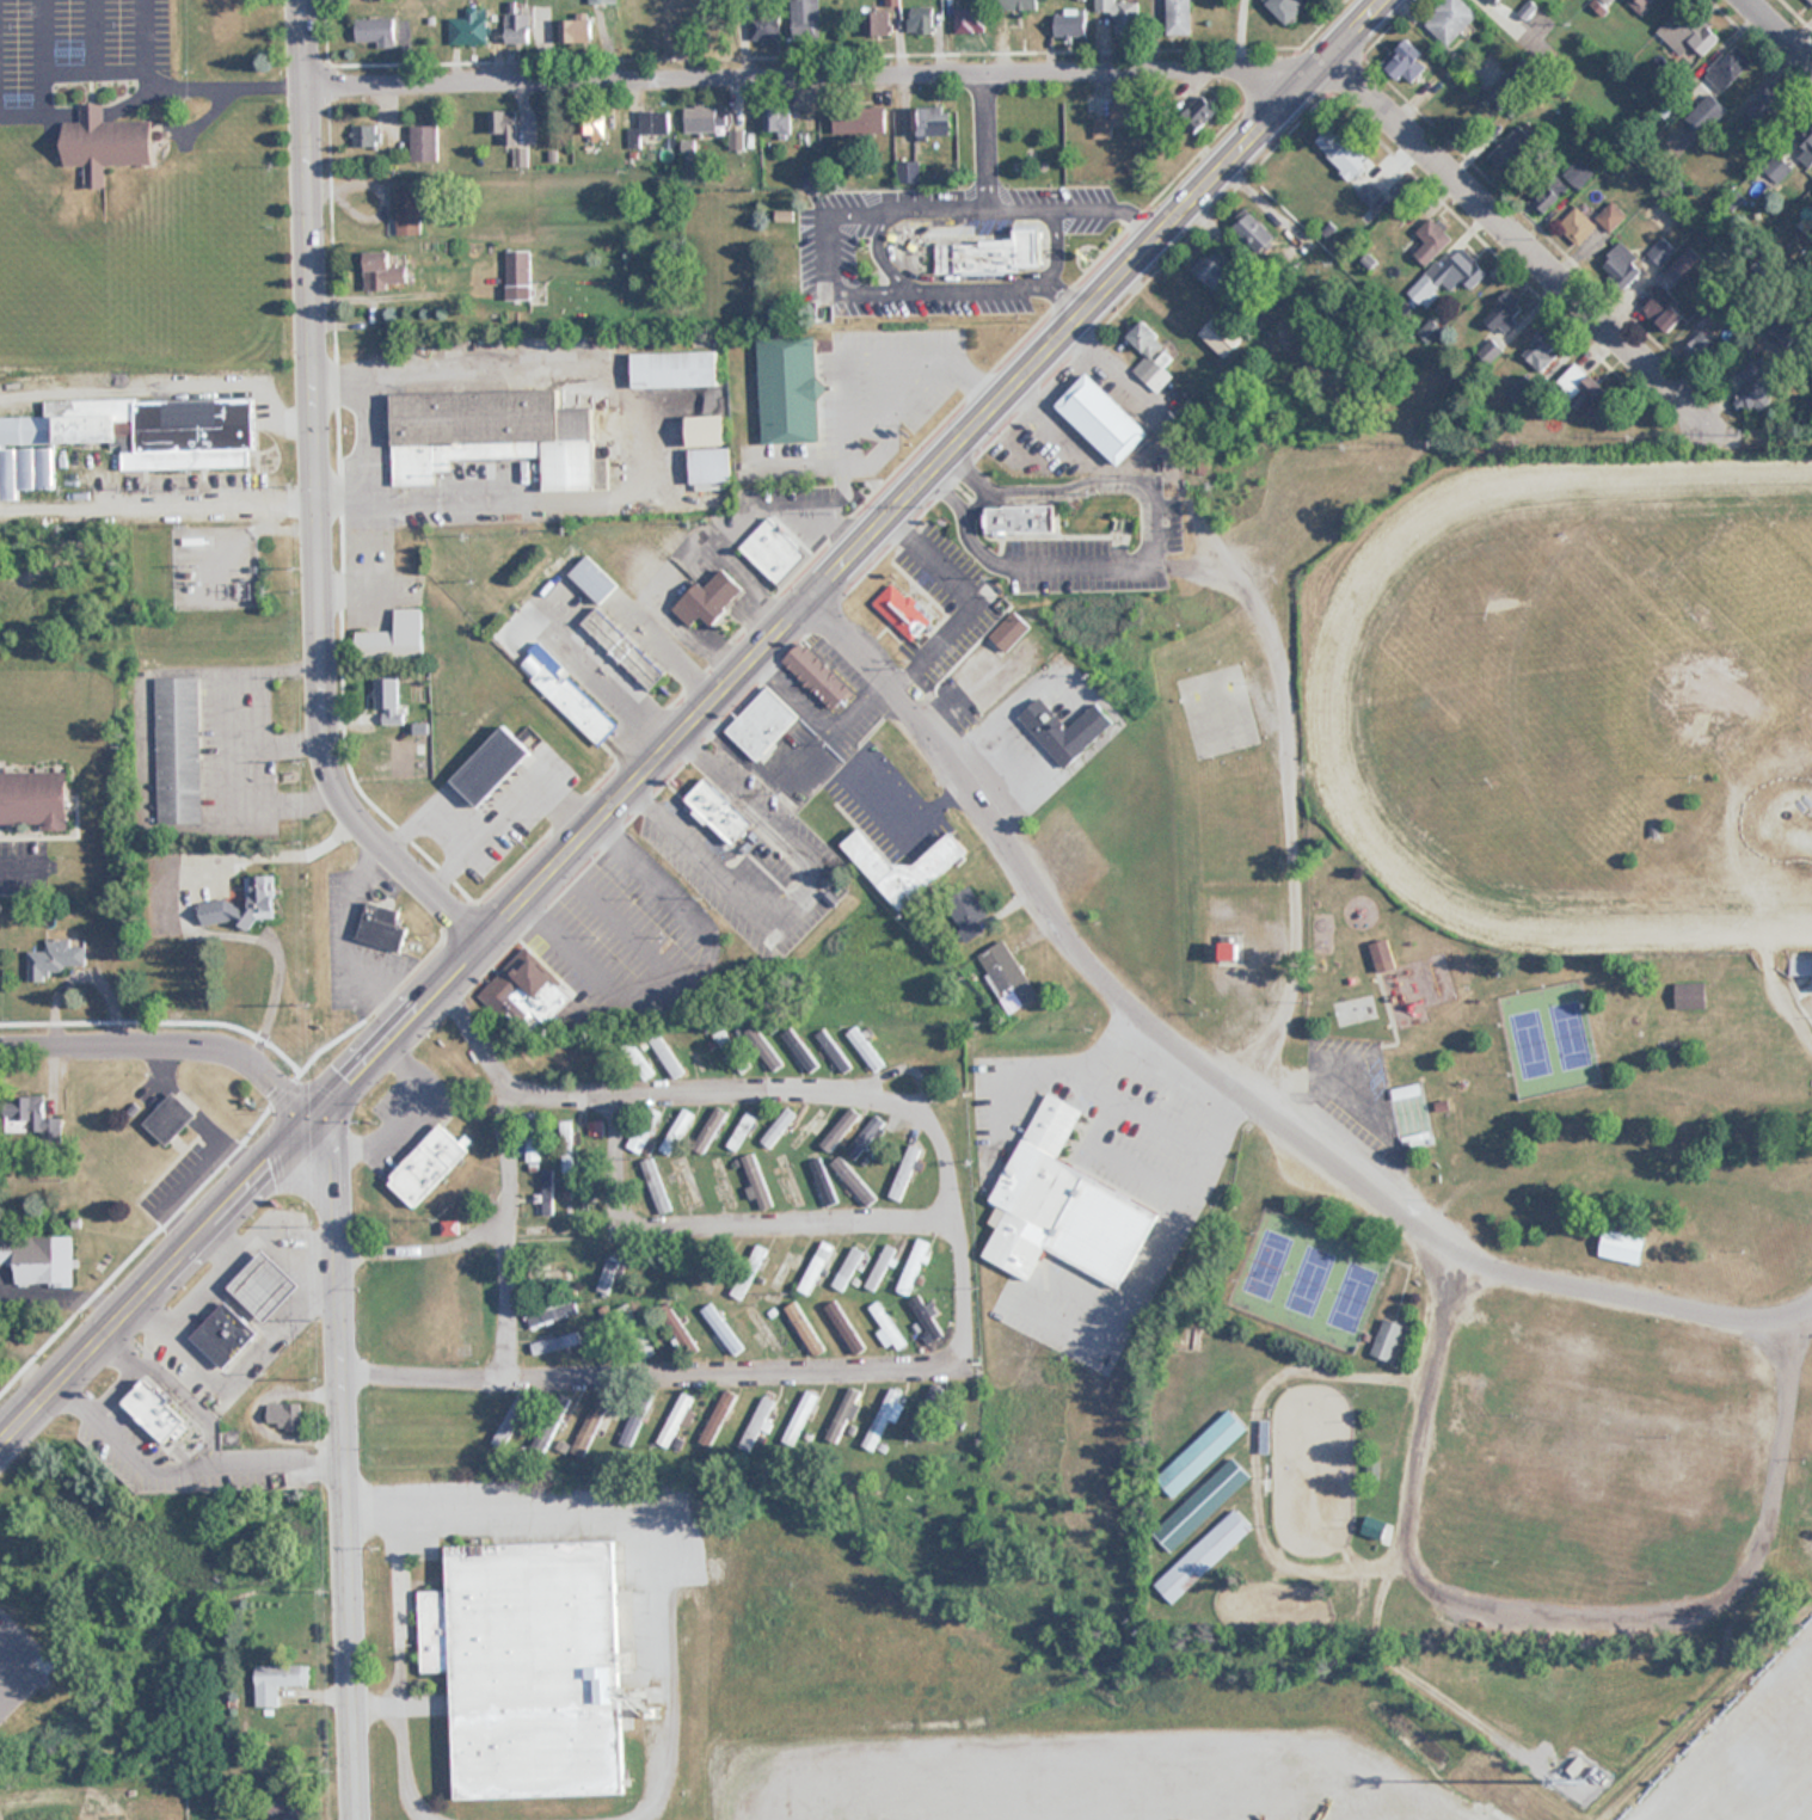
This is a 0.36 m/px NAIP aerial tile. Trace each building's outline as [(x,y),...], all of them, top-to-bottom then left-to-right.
[(819,43),(819,0),(792,0),(792,43),(819,43)] [(998,11),(1038,11),(1038,0),(998,0),(998,11)] [(1116,12),(1116,35),(1138,35),(1138,3),(1115,3),(1115,0),(1095,0),(1095,12),(1116,12)] [(1168,35),(1191,35),(1191,0),(1168,0),(1168,35)] [(1305,0),(1263,0),(1289,26),(1310,4),(1305,0)] [(1425,23),(1448,47),(1479,16),(1463,0),(1448,0),(1425,23)] [(1640,15),(1655,0),(1626,0),(1640,15)] [(238,33),(247,33),(247,7),(213,7),(213,43),(238,43),(238,33)] [(489,43),(489,8),(466,8),(466,19),(450,19),(450,43),(489,43)] [(752,8),(752,43),(779,43),(779,8),(752,8)] [(933,8),(909,8),(909,35),(933,35),(933,8)] [(986,10),(956,10),(956,34),(986,34),(986,10)] [(864,37),(891,37),(890,13),(864,14),(864,37)] [(506,43),(533,43),(533,14),(506,14),(506,43)] [(1705,56),(1720,39),(1693,14),(1683,25),(1673,16),(1656,34),(1682,58),(1693,45),(1705,56)] [(1055,38),(1087,38),(1087,15),(1055,15),(1055,38)] [(356,19),(356,43),(380,43),(380,48),(397,48),(397,19),(356,19)] [(563,20),(563,45),(593,45),(593,20),(563,20)] [(1409,86),(1429,66),(1422,59),(1426,55),(1409,39),(1386,62),(1409,86)] [(1752,64),(1734,45),(1705,74),(1724,93),(1752,64)] [(1486,94),(1501,109),(1537,74),(1522,59),(1486,94)] [(1743,113),(1758,129),(1786,101),(1771,86),(1743,113)] [(1216,106),(1200,97),(1186,119),(1202,129),(1216,106)] [(1114,102),(1114,127),(1139,127),(1139,102),(1114,102)] [(1699,133),(1721,124),(1716,113),(1719,111),(1715,102),(1691,112),(1699,133)] [(108,167),(157,167),(158,122),(105,122),(105,105),(82,105),(82,124),(67,123),(66,167),(89,167),(89,189),(108,189),(108,167)] [(685,133),(726,133),(726,108),(685,108),(685,133)] [(792,108),(766,108),(766,139),(792,139),(792,108)] [(835,135),(887,134),(886,108),(835,109),(835,135)] [(950,108),(914,108),(914,139),(950,139),(950,108)] [(606,109),(582,109),(582,140),(606,140),(606,109)] [(503,145),(517,145),(517,111),(491,111),(491,134),(503,134),(503,145)] [(669,134),(669,112),(640,112),(640,129),(628,129),(628,148),(639,148),(640,134),(669,134)] [(1351,181),(1371,162),(1335,125),(1315,144),(1351,181)] [(353,126),(353,148),(379,148),(379,126),(353,126)] [(411,163),(438,163),(438,126),(411,126),(411,163)] [(1490,156),(1506,173),(1538,142),(1521,126),(1490,156)] [(743,150),(743,132),(731,132),(731,150),(743,150)] [(1811,167),(1811,141),(1797,155),(1810,168),(1811,167)] [(1764,167),(1778,183),(1793,169),(1779,153),(1764,167)] [(898,163),(898,183),(922,183),(922,163),(898,163)] [(1533,203),(1547,214),(1567,189),(1553,177),(1533,203)] [(1358,195),(1371,206),(1382,194),(1370,182),(1358,195)] [(423,189),(398,189),(398,235),(423,235),(423,189)] [(1611,233),(1628,215),(1613,201),(1595,220),(1611,233)] [(1578,245),(1597,227),(1578,207),(1559,224),(1578,245)] [(1235,227),(1261,255),(1278,240),(1252,212),(1235,227)] [(1417,232),(1427,242),(1415,254),(1428,265),(1453,238),(1432,217),(1417,232)] [(1038,271),(1038,226),(1009,227),(1009,242),(934,244),(934,273),(1038,271)] [(1648,253),(1662,265),(1677,249),(1664,237),(1648,253)] [(1600,263),(1623,289),(1646,269),(1623,243),(1600,263)] [(1230,259),(1215,244),(1191,267),(1214,290),(1229,275),(1221,267),(1230,259)] [(1442,266),(1438,262),(1408,290),(1421,304),(1444,283),(1452,292),(1465,279),(1471,285),(1486,271),(1463,246),(1442,266)] [(1675,280),(1699,259),(1690,248),(1666,269),(1675,280)] [(531,251),(506,251),(506,300),(531,300),(531,251)] [(391,291),(391,285),(410,285),(410,265),(395,264),(395,253),(367,253),(367,290),(391,291)] [(1643,309),(1669,334),(1690,313),(1664,288),(1643,309)] [(1483,318),(1502,335),(1528,305),(1510,289),(1483,318)] [(1199,333),(1225,359),(1245,339),(1220,313),(1199,333)] [(1156,393),(1173,376),(1163,367),(1177,355),(1142,321),(1128,336),(1147,356),(1134,370),(1156,393)] [(1564,349),(1544,329),(1521,352),(1541,372),(1564,349)] [(1701,366),(1718,342),(1701,330),(1684,354),(1701,366)] [(762,443),(822,442),(818,337),(758,338),(762,443)] [(632,387),(718,387),(718,352),(632,352),(632,387)] [(1749,383),(1732,399),(1746,413),(1778,382),(1754,358),(1739,373),(1749,383)] [(1608,394),(1578,363),(1554,386),(1584,417),(1608,394)] [(1149,435),(1088,374),(1057,406),(1117,466),(1149,435)] [(1509,391),(1522,406),(1533,398),(1521,382),(1509,391)] [(392,393),(393,484),(435,484),(434,471),(450,471),(450,459),(543,456),(543,488),(598,487),(598,457),(595,457),(595,407),(561,408),(561,391),(392,393)] [(250,468),(250,451),(256,451),(256,398),(43,402),(44,417),(0,418),(0,500),(18,499),(18,490),(55,488),(54,447),(121,445),(122,471),(250,468)] [(698,445),(726,445),(726,417),(698,417),(698,445)] [(692,449),(692,487),(732,487),(732,449),(692,449)] [(1057,504),(988,503),(987,531),(1057,533),(1057,504)] [(739,547),(778,585),(810,553),(770,515),(739,547)] [(619,584),(588,553),(570,572),(600,602),(619,584)] [(700,580),(674,608),(692,625),(702,613),(713,622),(747,588),(724,567),(706,586),(700,580)] [(873,602),(913,641),(934,620),(895,580),(873,602)] [(581,625),(649,689),(667,671),(597,605),(581,625)] [(423,607),(395,607),(395,631),(356,631),(357,659),(424,659),(423,607)] [(990,633),(1007,650),(1031,626),(1015,609),(990,633)] [(833,709),(852,690),(803,640),(782,660),(833,709)] [(598,744),(616,724),(567,676),(563,682),(545,664),(530,678),(598,744)] [(154,677),(156,823),(201,823),(198,676),(154,677)] [(399,676),(376,676),(376,709),(399,709),(399,676)] [(725,731),(758,762),(801,717),(768,685),(725,731)] [(1068,726),(1040,696),(1019,715),(1065,765),(1114,720),(1095,701),(1068,726)] [(478,808),(534,751),(505,724),(449,781),(478,808)] [(41,830),(66,830),(66,773),(0,773),(0,825),(41,825),(41,830)] [(732,846),(755,823),(707,775),(684,798),(732,846)] [(951,830),(903,873),(862,826),(842,844),(901,911),(969,850),(951,830)] [(199,903),(203,927),(253,920),(253,918),(277,916),(271,873),(247,875),(251,896),(199,903)] [(994,923),(971,888),(944,906),(967,941),(994,923)] [(395,923),(399,909),(367,900),(357,937),(401,948),(407,927),(395,923)] [(1371,944),(1381,973),(1399,968),(1389,938),(1371,944)] [(85,946),(70,946),(70,939),(46,939),(46,951),(28,951),(28,982),(47,981),(47,972),(65,972),(65,966),(85,966),(85,946)] [(976,955),(1009,1013),(1038,996),(1006,939),(976,955)] [(1243,940),(1222,940),(1222,959),(1243,959),(1243,940)] [(573,996),(534,957),(517,973),(508,965),(478,996),(500,1019),(514,1006),(523,1015),(511,1027),(527,1043),(573,996)] [(1800,997),(1811,993),(1811,978),(1809,970),(1793,976),(1800,997)] [(1707,1007),(1707,982),(1676,982),(1676,1007),(1707,1007)] [(876,1073),(886,1063),(855,1027),(844,1037),(876,1073)] [(820,1064),(790,1028),(781,1035),(811,1071),(820,1064)] [(741,1073),(751,1065),(721,1029),(712,1037),(741,1073)] [(775,1071),(784,1064),(757,1029),(747,1037),(775,1071)] [(816,1035),(842,1074),(851,1068),(825,1029),(816,1035)] [(686,1070),(656,1033),(646,1041),(675,1078),(686,1070)] [(642,1081),(653,1072),(629,1041),(618,1050),(642,1081)] [(1393,1088),(1394,1098),(1421,1094),(1420,1084),(1393,1088)] [(145,1121),(168,1144),(198,1115),(175,1092),(145,1121)] [(1044,1093),(984,1201),(1001,1207),(976,1252),(1021,1280),(1044,1243),(1111,1284),(1155,1210),(1054,1158),(1081,1111),(1044,1093)] [(6,1131),(45,1131),(45,1096),(6,1096),(6,1131)] [(693,1146),(703,1152),(728,1112),(718,1106),(693,1146)] [(831,1150),(861,1114),(852,1106),(821,1143),(831,1150)] [(796,1114),(787,1107),(758,1145),(767,1152),(796,1114)] [(658,1148),(668,1155),(695,1115),(685,1108),(658,1148)] [(823,1117),(816,1111),(792,1140),(799,1146),(823,1117)] [(758,1118),(750,1112),(726,1144),(734,1150),(758,1118)] [(845,1149),(855,1158),(888,1126),(878,1116),(845,1149)] [(572,1172),(572,1121),(561,1121),(561,1172),(572,1172)] [(599,1121),(590,1121),(590,1135),(599,1135),(599,1121)] [(413,1207),(469,1150),(442,1123),(386,1181),(413,1207)] [(644,1154),(651,1130),(635,1125),(628,1149),(644,1154)] [(890,1197),(901,1201),(920,1147),(910,1143),(890,1197)] [(773,1206),(753,1153),(741,1158),(761,1211),(773,1206)] [(876,1198),(840,1155),(831,1163),(867,1206),(876,1198)] [(804,1204),(784,1156),(774,1159),(794,1208),(804,1204)] [(711,1161),(726,1211),(737,1208),(721,1158),(711,1161)] [(637,1165),(661,1216),(674,1211),(650,1159),(637,1165)] [(543,1170),(543,1215),(553,1215),(553,1170),(543,1170)] [(820,1202),(831,1200),(826,1174),(815,1177),(820,1202)] [(579,1179),(579,1222),(597,1222),(597,1179),(579,1179)] [(1643,1264),(1649,1236),(1607,1227),(1601,1255),(1643,1264)] [(16,1263),(16,1286),(74,1285),(74,1236),(0,1236),(0,1263),(16,1263)] [(927,1241),(915,1238),(899,1292),(911,1295),(927,1241)] [(806,1295),(836,1248),(826,1242),(796,1288),(806,1295)] [(896,1249),(887,1243),(864,1286),(874,1292),(896,1249)] [(831,1285),(841,1291),(865,1252),(855,1246),(831,1285)] [(266,1320),(302,1285),(265,1249),(231,1284),(266,1320)] [(620,1261),(609,1257),(597,1291),(608,1295),(620,1261)] [(574,1271),(528,1271),(528,1281),(574,1281),(574,1271)] [(907,1301),(932,1341),(943,1334),(932,1316),(938,1312),(931,1300),(925,1304),(919,1294),(907,1301)] [(575,1316),(572,1297),(525,1307),(528,1325),(575,1316)] [(819,1346),(795,1298),(785,1304),(809,1351),(819,1346)] [(191,1335),(225,1367),(259,1333),(226,1301),(191,1335)] [(734,1356),(743,1349),(710,1304),(700,1312),(734,1356)] [(873,1310),(894,1350),(905,1345),(883,1304),(873,1310)] [(834,1321),(856,1351),(863,1347),(841,1316),(834,1321)] [(1370,1353),(1391,1363),(1407,1327),(1387,1317),(1370,1353)] [(531,1345),(534,1356),(581,1341),(578,1330),(531,1345)] [(189,1420),(147,1376),(122,1398),(164,1444),(189,1420)] [(825,1440),(837,1445),(859,1390),(847,1385),(825,1440)] [(903,1391),(891,1385),(862,1446),(874,1452),(903,1391)] [(738,1396),(727,1390),(698,1441),(709,1447),(738,1396)] [(780,1441),(792,1447),(818,1396),(806,1390),(780,1441)] [(655,1443),(667,1449),(694,1398),(682,1392),(655,1443)] [(532,1400),(520,1393),(492,1443),(504,1450),(532,1400)] [(530,1451),(544,1457),(569,1399),(555,1393),(530,1451)] [(737,1447),(747,1453),(762,1425),(762,1426),(775,1402),(763,1396),(737,1447)] [(581,1429),(604,1440),(620,1409),(597,1397),(581,1429)] [(301,1402),(268,1402),(268,1428),(301,1428),(301,1402)] [(1247,1428),(1229,1409),(1155,1480),(1173,1499),(1247,1428)] [(1252,1477),(1235,1458),(1154,1533),(1172,1552),(1252,1477)] [(1154,1585),(1172,1604),(1254,1530),(1236,1510),(1154,1585)] [(624,1793),(617,1542),(448,1547),(450,1591),(417,1592),(420,1674),(452,1673),(455,1798),(624,1793)] [(279,1705),(279,1685),(311,1685),(310,1664),(256,1665),(256,1706),(279,1705)] [(305,1794),(267,1794),(267,1814),(285,1814),(285,1819),(305,1819),(305,1794)]
